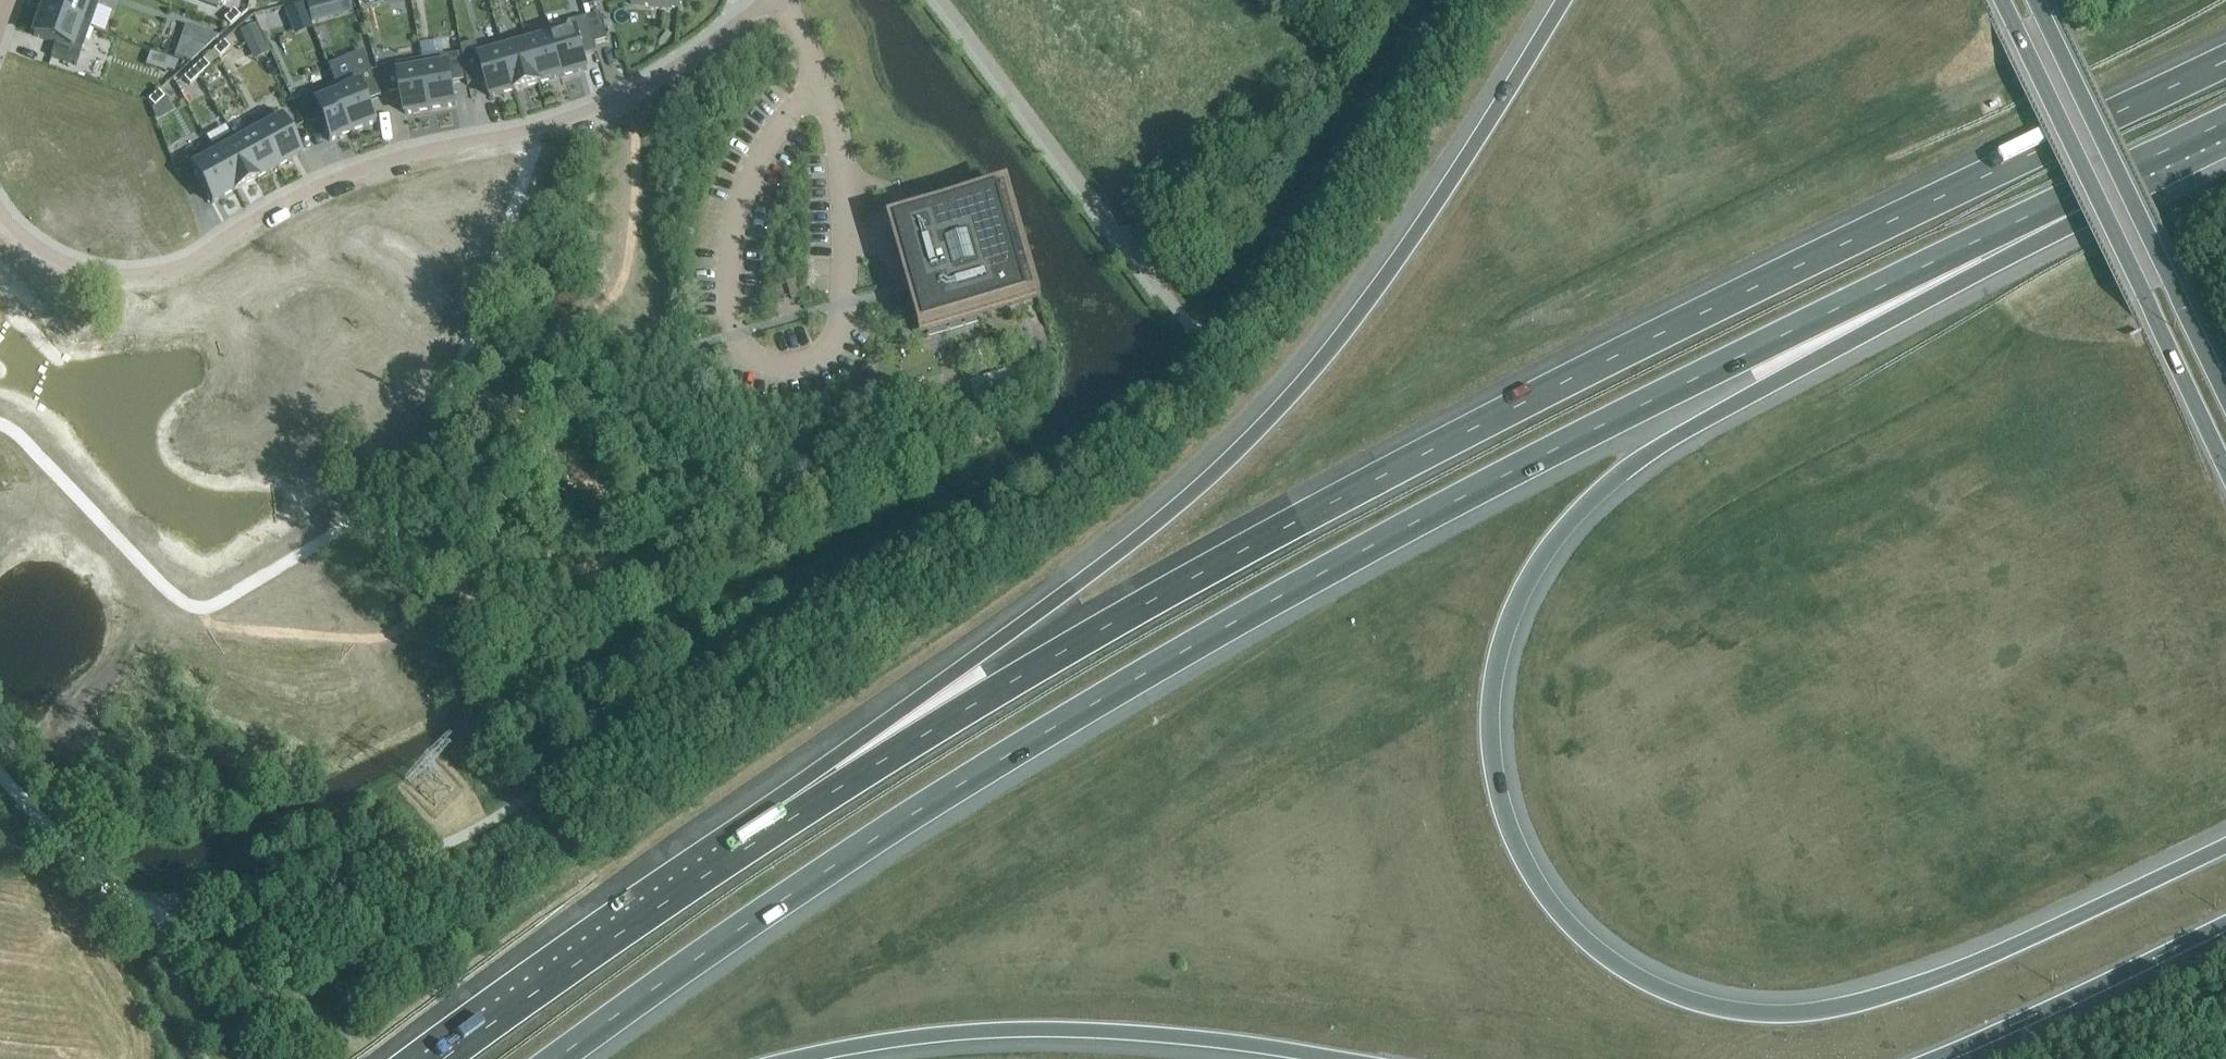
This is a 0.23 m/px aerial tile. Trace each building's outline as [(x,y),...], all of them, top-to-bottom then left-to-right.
[(43,13),(90,29),(100,0),(47,0),(43,13)] [(202,3),(217,9),(220,0),(203,0),(202,3)] [(311,1),(317,21),(342,14),(338,0),(314,0),(311,1)] [(682,0),(631,0),(631,5),(681,10),(682,0)] [(284,11),(294,35),(311,28),(301,4),(284,11)] [(230,27),(240,18),(234,12),(224,20),(230,27)] [(77,66),(90,29),(43,13),(34,37),(55,45),(51,57),(77,66)] [(600,15),(587,19),(595,45),(608,41),(600,15)] [(587,19),(549,30),(563,78),(588,71),(584,57),(598,53),(595,45),(587,19)] [(246,47),(261,40),(254,25),(239,32),(246,47)] [(526,36),(525,36),(539,85),(563,78),(549,30),(548,30),(549,31),(527,37),(526,36)] [(525,36),(501,43),(515,92),(539,85),(525,36)] [(189,65),(203,52),(178,43),(172,59),(189,65)] [(230,50),(224,43),(214,52),(220,58),(230,50)] [(475,44),(461,48),(468,85),(485,80),(490,99),(515,92),(501,43),(477,50),(475,44)] [(448,57),(422,62),(431,111),(456,106),(452,84),(466,82),(461,55),(448,57)] [(178,64),(170,61),(166,73),(174,75),(178,64)] [(200,77),(209,68),(204,62),(194,70),(200,77)] [(431,111),(422,62),(383,68),(388,95),(401,93),(405,115),(431,111)] [(190,86),(200,77),(194,70),(184,79),(190,86)] [(372,72),(335,86),(353,133),(377,123),(369,102),(382,97),(372,72)] [(353,133),(335,86),(298,100),(308,126),(321,121),(329,142),(353,133)] [(155,108),(164,99),(158,93),(149,101),(155,108)] [(253,125),(258,133),(259,133),(278,168),(300,156),(276,112),(253,125)] [(259,133),(258,133),(238,144),(237,145),(256,180),(278,168),(259,133)] [(237,145),(238,144),(233,136),(210,148),(234,192),(256,180),(237,145)] [(234,192),(210,148),(188,161),(212,205),(234,192)] [(1029,300),(999,197),(992,199),(939,214),(896,227),(919,306),(919,308),(926,330),(1025,301),(1029,300)]
